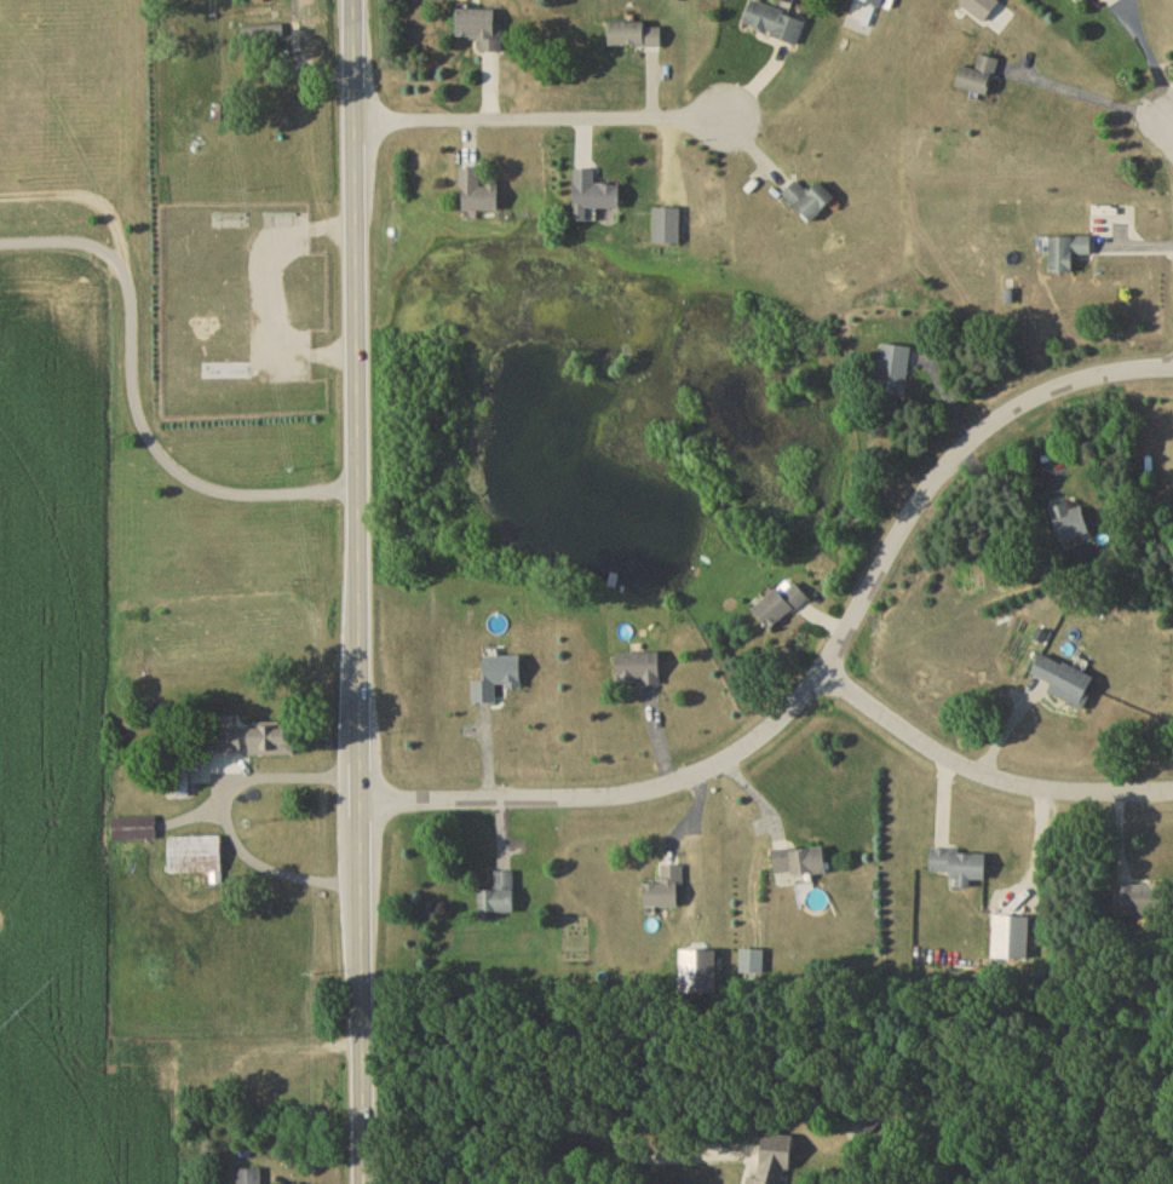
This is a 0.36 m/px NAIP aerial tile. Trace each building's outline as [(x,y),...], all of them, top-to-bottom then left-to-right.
[(993,0),(968,0),(962,7),(985,27),(1001,7),(993,0)] [(808,24),(754,3),(744,28),(798,49),(808,24)] [(458,41),(481,41),(481,56),(502,56),(502,13),(458,13),(458,41)] [(610,50),(663,50),(663,26),(610,26),(610,50)] [(285,28),(242,28),(242,47),(285,47),(285,28)] [(1001,63),(982,57),(977,73),(964,69),(957,90),(990,100),(1001,63)] [(500,187),(482,187),(482,172),(462,172),(462,214),(500,214),(500,187)] [(588,212),(621,212),(621,188),(597,188),(597,173),(576,173),(576,225),(588,225),(588,212)] [(838,202),(821,185),(809,196),(797,184),(784,198),(813,227),(838,202)] [(655,212),(655,247),(681,247),(681,212),(655,212)] [(1052,241),(1052,277),(1075,277),(1075,260),(1093,260),(1093,241),(1052,241)] [(909,401),(912,350),(881,349),(878,400),(909,401)] [(1051,512),(1062,548),(1092,539),(1082,503),(1051,512)] [(778,592),(754,614),(773,635),(810,601),(795,586),(783,597),(778,592)] [(662,689),(662,657),(619,657),(619,689),(662,689)] [(1051,698),(1085,712),(1098,682),(1044,658),(1034,680),(1055,689),(1051,698)] [(522,661),(485,663),(486,686),(474,686),(475,708),(497,708),(497,690),(523,690),(522,661)] [(292,754),(292,732),(239,732),(239,754),(292,754)] [(189,800),(189,781),(169,781),(169,800),(189,800)] [(114,846),(157,846),(157,821),(114,821),(114,846)] [(168,841),(168,878),(223,878),(223,841),(168,841)] [(826,852),(774,854),(774,881),(827,878),(826,852)] [(931,879),(959,879),(959,893),(970,893),(970,884),(987,884),(988,857),(931,856),(931,879)] [(646,888),(646,912),(682,912),(682,870),(662,870),(662,888),(646,888)] [(480,918),(515,918),(515,876),(496,876),(496,895),(480,895),(480,918)] [(1116,889),(1116,920),(1168,920),(1168,889),(1116,889)] [(765,1135),(756,1183),(784,1183),(793,1140),(765,1135)] [(238,1173),(238,1183),(263,1183),(263,1173),(238,1173)]
